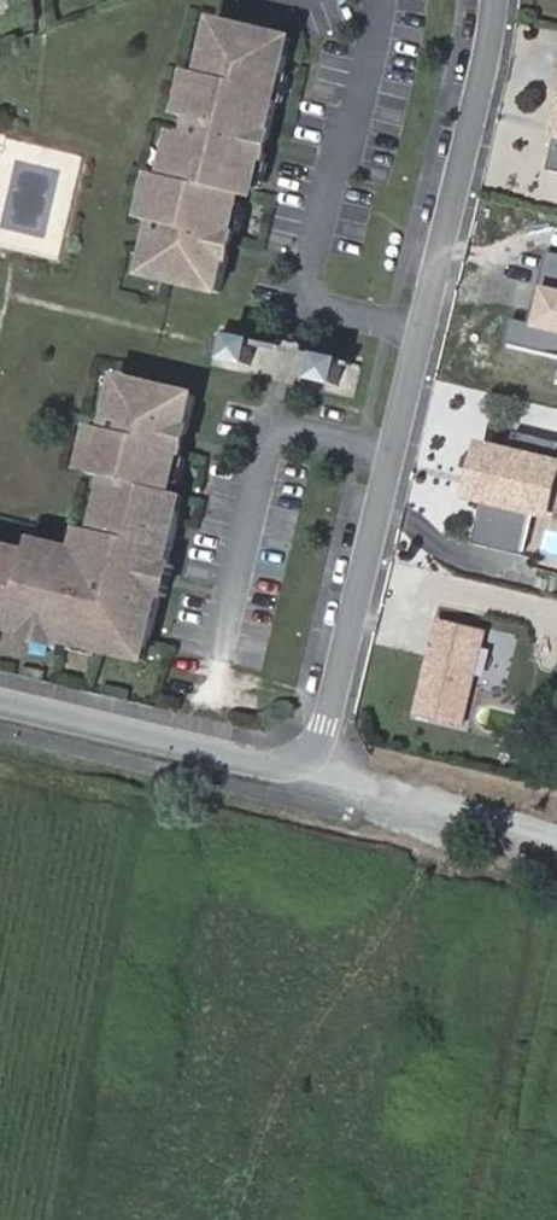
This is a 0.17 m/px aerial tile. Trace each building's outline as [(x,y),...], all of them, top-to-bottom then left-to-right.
[(285,41),(224,27),(217,59),(211,80),(202,78),(196,102),(192,102),(187,122),(202,125),(198,141),(183,137),(181,147),(178,158),(183,159),(180,174),(177,183),(165,180),(163,189),(159,205),(154,204),(152,214),(149,224),(163,228),(154,264),(169,268),(165,284),(226,298),(240,236),(243,227),(235,225),(238,210),(241,198),(253,201),(256,190),(259,175),(267,178),(270,168),(284,106),(280,105),(286,80),(290,81),(295,62),(281,59),(285,41)] [(299,45),(285,41),(281,59),(295,62),(299,45)] [(217,59),(202,54),(196,77),(202,78),(211,80),(217,59)] [(286,80),(280,105),(284,106),(291,107),(296,83),(290,81),(286,80)] [(548,171),(556,173),(556,133),(548,171)] [(181,147),(174,146),(168,172),(180,174),(183,159),(178,158),(181,147)] [(276,169),(270,168),(267,178),(259,175),(256,190),(270,194),(276,169)] [(144,212),(152,214),(154,204),(159,205),(163,189),(151,186),(144,212)] [(253,213),(238,210),(235,225),(243,227),(240,236),(248,238),(253,213)] [(544,249),(536,287),(543,288),(540,299),(538,311),(529,309),(527,321),(510,317),(504,342),(556,354),(556,252),(544,249)] [(169,268),(154,264),(150,280),(165,284),(169,268)] [(538,311),(540,299),(532,297),(529,309),(538,311)] [(233,338),(227,362),(250,367),(255,347),(320,362),(315,382),(338,387),(343,363),(233,338)] [(126,382),(123,398),(137,402),(141,386),(126,382)] [(137,402),(123,398),(114,435),(100,432),(97,442),(95,452),(100,453),(97,469),(94,478),(115,483),(101,542),(96,563),(85,561),(82,560),(84,556),(63,551),(62,555),(41,550),(38,549),(35,558),(0,550),(0,631),(32,638),(36,639),(37,635),(62,640),(61,645),(64,646),(81,650),(82,645),(103,650),(126,656),(128,648),(154,654),(167,601),(167,598),(163,597),(169,572),(173,572),(174,569),(182,537),(167,533),(171,517),(186,521),(190,501),(171,496),(173,485),(177,469),(185,472),(187,462),(202,401),(141,386),(137,402)] [(97,442),(90,440),(84,466),(97,469),(100,453),(95,452),(97,442)] [(516,441),(510,464),(484,458),(477,488),(488,490),(474,549),(525,562),(536,515),(556,520),(556,473),(556,472),(556,451),(516,441)] [(193,464),(187,462),(185,472),(177,469),(173,485),(188,489),(193,464)] [(171,517),(167,533),(182,537),(186,521),(171,517)] [(91,539),(85,561),(96,563),(101,542),(91,539)] [(43,540),(41,550),(62,555),(63,551),(65,545),(43,540)] [(169,572),(163,597),(167,598),(167,601),(172,603),(180,570),(174,569),(173,572),(169,572)] [(486,636),(441,626),(420,720),(465,730),(486,636)] [(32,638),(31,644),(63,652),(64,646),(61,645),(62,640),(37,635),(36,639),(32,638)] [(503,694),(511,637),(495,635),(487,691),(503,694)] [(81,650),(79,656),(100,661),(103,650),(82,645),(81,650)] [(126,656),(125,661),(151,667),(154,654),(128,648),(126,656)]
